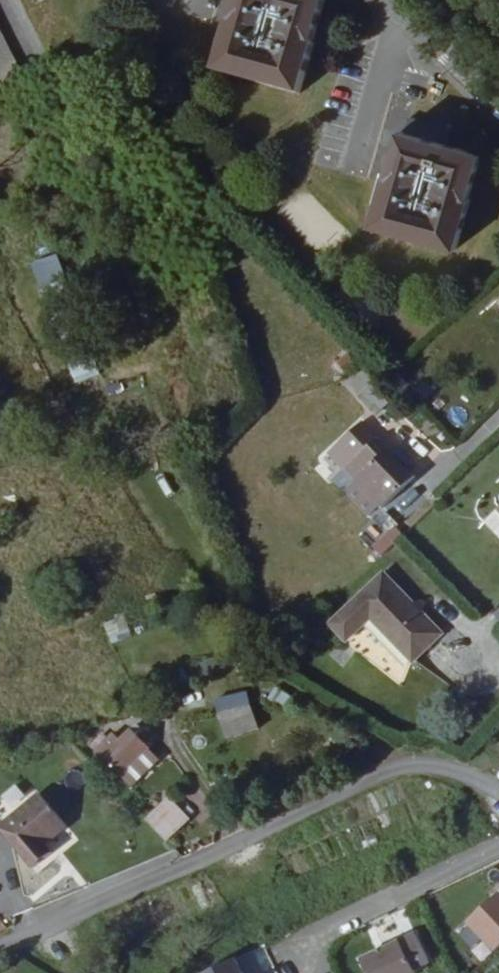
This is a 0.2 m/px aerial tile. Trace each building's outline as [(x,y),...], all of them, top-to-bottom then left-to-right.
[(222,66),(307,89),(322,38),(319,37),(329,0),(243,0),(239,15),(236,14),(222,66)] [(0,35),(0,86),(19,78),(0,35)] [(390,174),(385,173),(373,223),(459,246),(472,195),(468,194),(479,150),(449,141),(453,126),(411,115),(407,131),(400,129),(390,174)] [(67,303),(63,281),(42,284),(46,306),(67,303)] [(93,356),(70,362),(75,381),(99,374),(93,356)] [(355,396),(373,380),(361,366),(343,382),(355,396)] [(403,476),(407,472),(377,440),(373,444),(403,476)] [(384,506),(414,479),(407,472),(403,476),(373,444),(347,468),(384,506)] [(382,557),(404,537),(394,525),(371,545),(382,557)] [(377,612),(418,654),(448,626),(390,566),(336,615),(353,634),(377,612)] [(103,622),(111,643),(132,634),(124,614),(103,622)] [(262,708),(259,693),(229,700),(231,714),(262,708)] [(108,723),(90,741),(117,769),(145,740),(126,720),(115,730),(108,723)] [(117,769),(124,776),(153,747),(145,740),(117,769)] [(52,851),(73,834),(48,802),(6,835),(40,876),(59,860),(52,851)] [(174,804),(153,823),(171,841),(196,822),(181,804),(174,804)] [(498,949),(498,894),(468,923),(495,952),(498,949)] [(358,960),(364,972),(411,972),(410,971),(426,963),(412,934),(358,960)] [(234,962),(211,972),(239,972),(234,962)]
